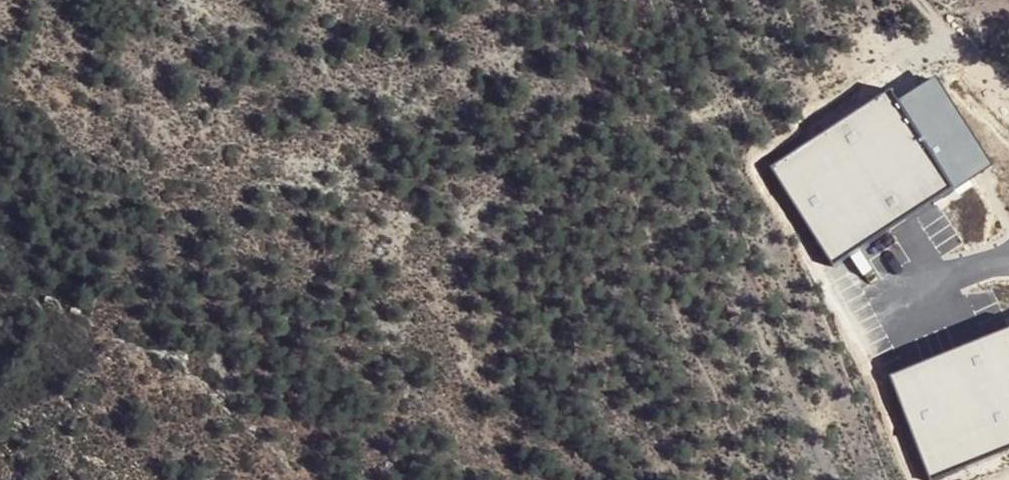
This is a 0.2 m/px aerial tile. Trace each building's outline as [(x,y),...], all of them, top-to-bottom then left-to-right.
[(941,70),(781,173),(839,262),(999,159),(941,70)] [(898,375),(937,472),(1008,443),(1008,332),(898,375)]
